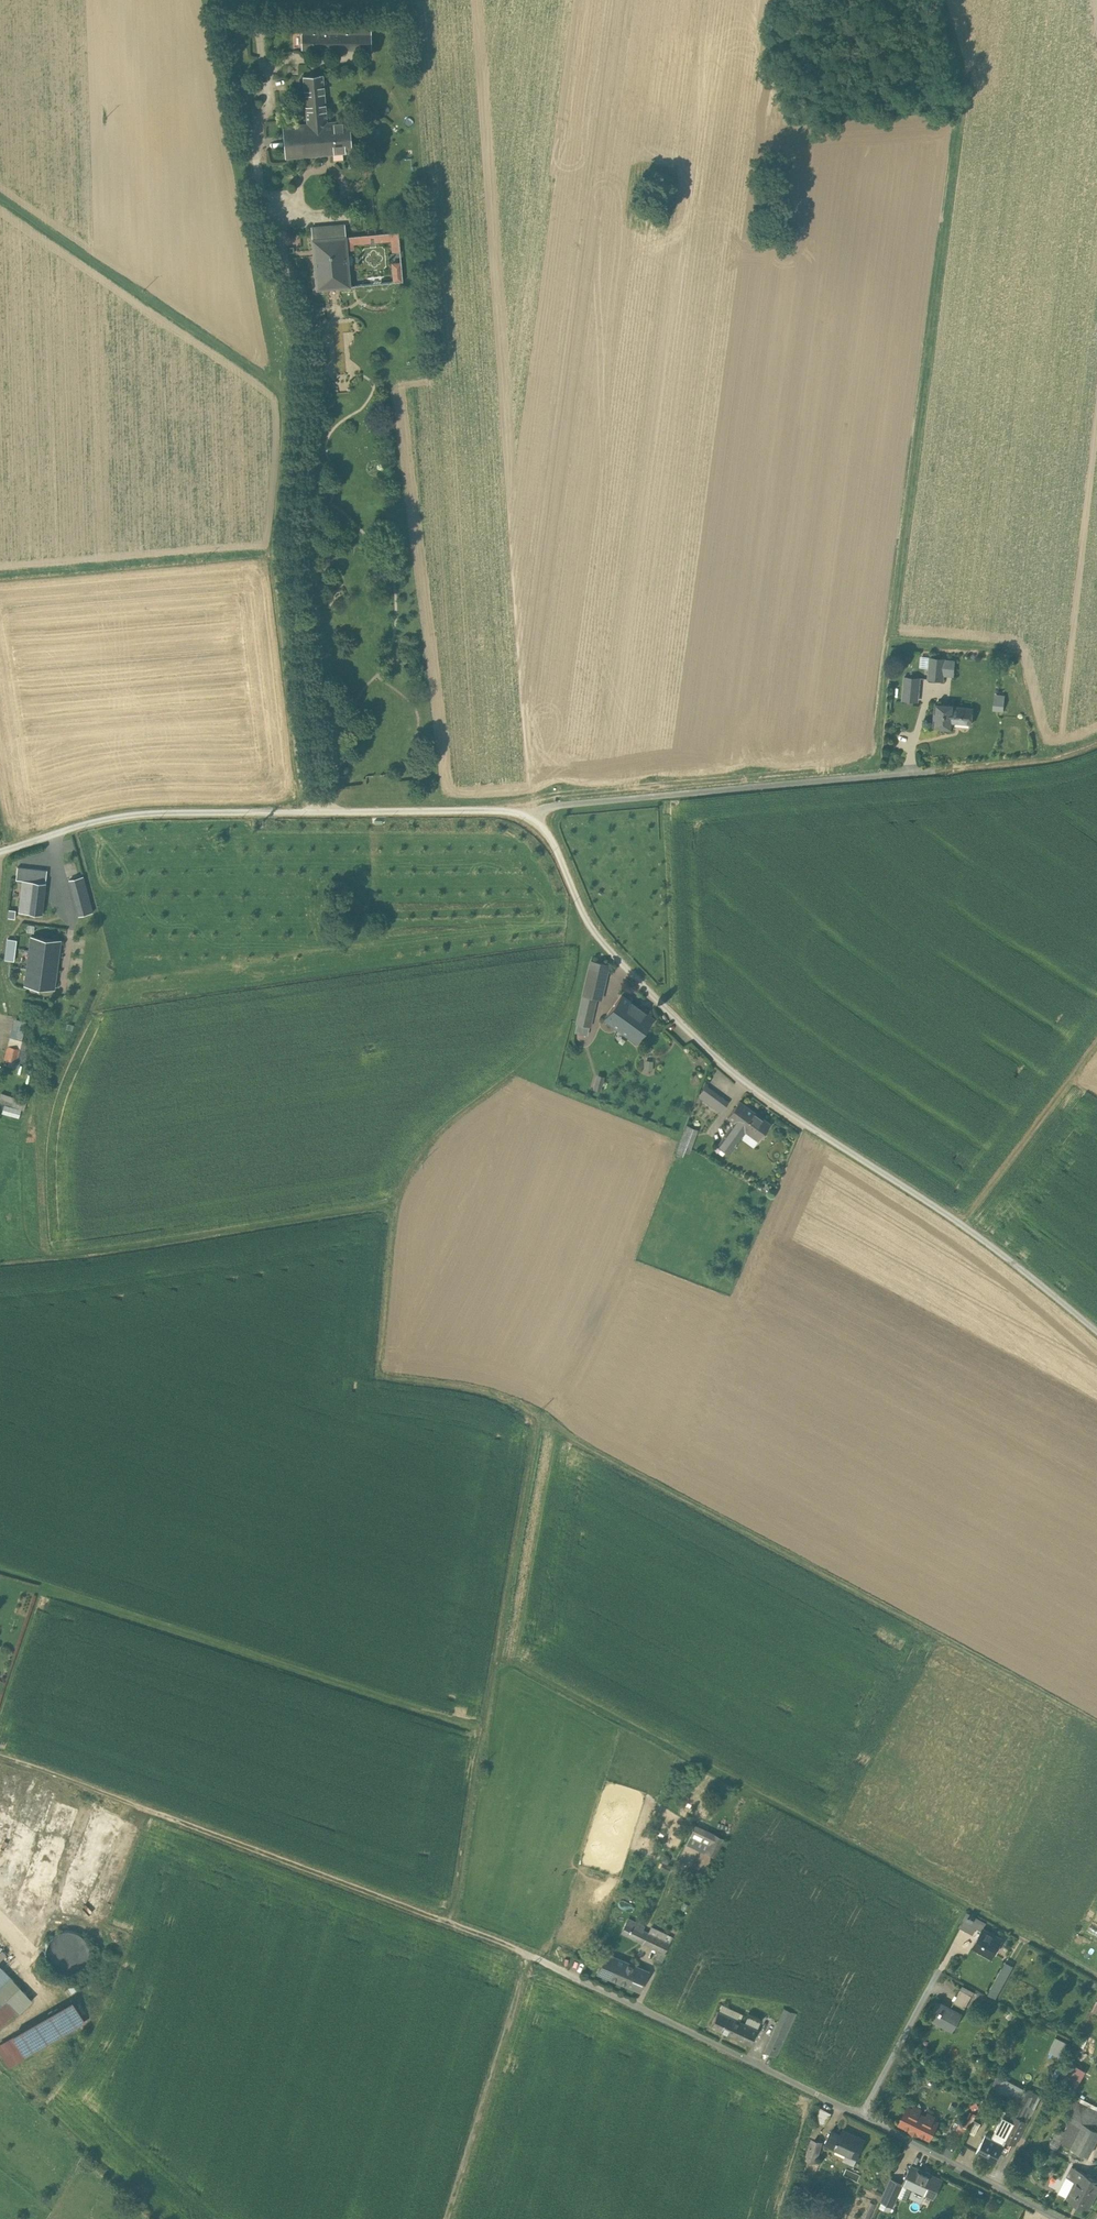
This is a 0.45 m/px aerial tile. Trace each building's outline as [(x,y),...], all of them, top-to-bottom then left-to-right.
[(302,21),(302,48),(372,48),(372,20),(302,21)] [(284,125),(287,158),(353,153),(350,119),(330,121),(326,73),(304,75),(308,123),(284,125)] [(314,239),(347,236),(346,224),(313,226),(314,239)] [(395,283),(404,282),(400,232),(347,236),(348,244),(392,241),(393,252),(400,251),(401,262),(393,262),(395,283)] [(314,239),(318,289),(351,287),(348,244),(347,236),(314,239)] [(943,683),(944,676),(953,676),(955,661),(928,658),(927,674),(928,674),(927,680),(943,683)] [(920,679),(903,678),(901,702),(919,703),(920,679)] [(1005,696),(995,694),(993,706),(1003,707),(1005,696)] [(955,705),(935,703),(933,726),(953,728),(954,722),(972,724),(973,708),(955,706),(955,705)] [(49,873),(16,869),(11,910),(44,914),(49,873)] [(85,877),(75,880),(79,894),(89,891),(85,877)] [(89,892),(74,896),(79,915),(94,911),(89,892)] [(17,940),(4,938),(0,960),(28,964),(30,949),(16,947),(17,940)] [(28,964),(25,988),(56,992),(63,942),(32,938),(30,949),(28,964)] [(611,964),(591,960),(584,995),(603,999),(611,964)] [(622,994),(604,1018),(636,1042),(654,1018),(622,994)] [(584,995),(577,1025),(592,1028),(598,998),(584,995)] [(25,1023),(15,1021),(11,1037),(22,1039),(25,1023)] [(21,1050),(22,1039),(11,1037),(8,1046),(21,1050)] [(21,1050),(8,1046),(4,1059),(16,1063),(21,1050)] [(49,1049),(36,1047),(34,1056),(47,1058),(49,1049)] [(645,1059),(644,1068),(654,1069),(655,1060),(645,1059)] [(604,1078),(597,1077),(595,1090),(602,1091),(604,1078)] [(729,1102),(708,1086),(699,1097),(720,1113),(729,1102)] [(1,1094),(0,1098),(0,1103),(25,1110),(27,1101),(1,1094)] [(734,1122),(718,1144),(730,1152),(745,1130),(759,1140),(772,1123),(740,1100),(727,1117),(734,1122)] [(20,1117),(21,1111),(5,1106),(3,1112),(20,1117)] [(714,1835),(695,1826),(687,1843),(706,1852),(714,1835)] [(986,1922),(967,1912),(959,1926),(965,1930),(972,1918),(980,1922),(985,1925),(986,1922)] [(972,1918),(965,1930),(973,1934),(976,1928),(980,1922),(972,1918)] [(627,1920),(621,1931),(626,1933),(631,1923),(627,1920)] [(985,1925),(980,1922),(976,1928),(981,1930),(982,1928),(983,1928),(985,1925)] [(644,1930),(631,1923),(626,1933),(639,1940),(644,1930)] [(672,1937),(651,1926),(648,1932),(669,1943),(672,1937)] [(983,1928),(982,1928),(981,1930),(973,1946),(981,1950),(982,1948),(992,1954),(991,1956),(992,1956),(1001,1939),(983,1928)] [(644,1930),(639,1940),(643,1942),(648,1932),(644,1930)] [(55,1935),(50,1941),(48,1949),(49,1957),(53,1963),(59,1968),(66,1971),(74,1970),(81,1966),(86,1960),(88,1953),(87,1945),(83,1938),(77,1933),(70,1931),(62,1932),(55,1935)] [(669,1943),(648,1932),(643,1942),(657,1950),(663,1953),(664,1953),(669,1943)] [(663,1953),(657,1950),(653,1959),(660,1963),(665,1953),(664,1953),(663,1953)] [(648,1971),(606,1953),(598,1972),(640,1990),(648,1971)] [(1006,1962),(988,1994),(995,1998),(1013,1966),(1006,1962)] [(11,1977),(0,1965),(0,1987),(11,1977)] [(972,1995),(960,1989),(953,2002),(964,2008),(972,1995)] [(961,2014),(937,2001),(929,2017),(952,2030),(961,2014)] [(73,2004),(16,2037),(24,2052),(82,2019),(73,2004)] [(742,2013),(722,2004),(719,2011),(739,2020),(742,2013)] [(795,2013),(784,2008),(778,2023),(789,2028),(795,2013)] [(719,2011),(718,2011),(711,2026),(750,2043),(757,2028),(739,2020),(719,2011)] [(778,2023),(765,2052),(776,2057),(789,2028),(778,2023)] [(1071,2045),(1055,2037),(1049,2050),(1065,2058),(1071,2045)] [(1079,2086),(1087,2069),(1077,2064),(1069,2081),(1079,2086)] [(997,2077),(992,2086),(998,2089),(1003,2080),(997,2077)] [(1028,2092),(1003,2079),(1003,2080),(998,2089),(1022,2102),(1028,2092)] [(1022,2102),(1015,2116),(1026,2122),(1027,2122),(1030,2114),(1031,2114),(1041,2095),(1029,2089),(1028,2092),(1022,2102)] [(1077,2098),(1069,2114),(1072,2116),(1096,2128),(1096,2108),(1077,2098)] [(818,2104),(812,2116),(825,2123),(831,2111),(818,2104)] [(921,2109),(913,2105),(912,2108),(908,2106),(899,2124),(929,2139),(938,2121),(934,2119),(935,2116),(927,2112),(925,2117),(919,2114),(921,2109)] [(1015,2116),(1013,2120),(1003,2138),(1005,2139),(1015,2145),(1027,2122),(1026,2122),(1015,2116)] [(1072,2116),(1063,2134),(1060,2141),(1062,2142),(1089,2155),(1096,2139),(1096,2128),(1072,2116)] [(971,2118),(962,2161),(973,2163),(983,2121),(971,2118)] [(1006,2126),(999,2127),(993,2139),(1002,2144),(1005,2139),(1003,2138),(1013,2120),(1010,2118),(1006,2126)] [(865,2139),(843,2129),(841,2134),(832,2130),(825,2143),(835,2148),(836,2147),(857,2156),(865,2139)] [(1057,2131),(1050,2146),(1058,2150),(1062,2142),(1060,2141),(1063,2134),(1057,2131)] [(993,2139),(985,2135),(977,2151),(987,2157),(987,2156),(994,2160),(994,2161),(1003,2144),(1002,2144),(993,2139)] [(822,2141),(812,2138),(806,2159),(816,2162),(822,2141)] [(942,2180),(911,2165),(903,2183),(912,2188),(913,2187),(934,2196),(942,2180)] [(1081,2170),(1073,2166),(1067,2177),(1075,2181),(1081,2170)] [(1081,2170),(1075,2181),(1067,2197),(1089,2209),(1096,2193),(1096,2179),(1081,2170)] [(903,2183),(891,2178),(885,2190),(897,2195),(903,2183)] [(818,2192),(808,2187),(805,2193),(815,2198),(818,2192)] [(897,2195),(885,2190),(881,2200),(893,2205),(897,2195)] [(862,2218),(869,2218),(876,2204),(870,2201),(862,2218)]
